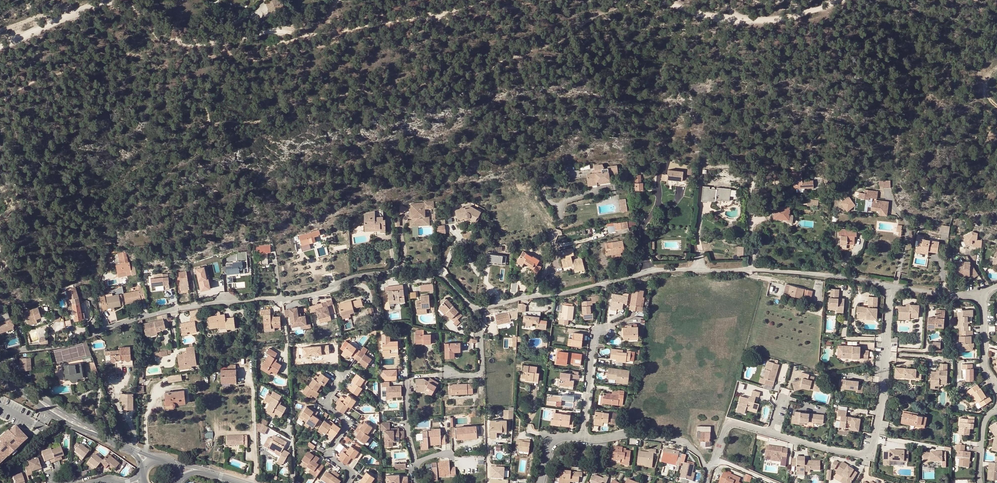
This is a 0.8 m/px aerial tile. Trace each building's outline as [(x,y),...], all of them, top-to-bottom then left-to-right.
[(268,9),(274,6),(272,0),(269,0),(265,2),(268,9)] [(268,9),(271,15),(275,13),(286,9),(282,0),(272,0),(274,6),(268,9)] [(696,166),(688,165),(687,174),(695,176),(696,166)] [(594,167),(594,171),(595,171),(595,175),(592,175),(589,175),(590,177),(586,178),(586,186),(590,186),(596,185),(596,187),(607,185),(607,186),(618,185),(618,183),(609,184),(608,175),(611,175),(617,175),(617,168),(607,169),(607,170),(604,170),(602,167),(594,167)] [(683,171),(668,169),(667,175),(662,174),(661,179),(667,180),(666,184),(686,187),(691,180),(686,177),(683,176),(683,171)] [(789,173),(789,177),(789,182),(793,182),(793,184),(794,188),(809,188),(809,181),(802,181),(802,172),(789,173)] [(729,196),(730,191),(730,190),(716,189),(716,190),(714,190),(714,189),(713,188),(712,188),(711,188),(711,189),(711,190),(709,189),(709,187),(702,187),(700,202),(707,202),(707,201),(714,203),(714,202),(721,203),(721,201),(729,202),(729,196)] [(853,202),(857,202),(856,210),(865,211),(866,206),(869,206),(869,208),(878,209),(877,213),(884,213),(885,209),(883,209),(883,205),(885,205),(886,201),(874,200),(872,200),(870,200),(870,197),(872,198),(874,198),(875,190),(862,189),(862,193),(857,193),(856,198),(853,198),(853,202)] [(853,204),(847,197),(839,203),(845,209),(846,209),(853,204)] [(619,199),(621,212),(627,211),(626,198),(619,199)] [(789,214),(789,208),(788,208),(789,202),(777,200),(776,207),(774,206),(774,214),(776,214),(776,218),(786,219),(786,221),(792,221),(793,215),(789,214)] [(412,212),(410,212),(410,225),(429,225),(429,213),(426,213),(425,209),(425,203),(412,203),(412,208),(412,212)] [(400,207),(401,212),(401,213),(402,214),(410,208),(408,207),(404,205),(400,207)] [(455,210),(457,218),(464,216),(464,217),(465,218),(466,219),(467,219),(468,219),(469,218),(470,218),(470,217),(475,220),(477,217),(478,217),(481,212),(470,206),(455,210)] [(384,210),(365,214),(366,226),(376,226),(376,230),(377,235),(386,234),(386,219),(384,220),(383,217),(384,217),(384,210)] [(444,225),(437,226),(438,234),(445,233),(444,225)] [(941,233),(948,234),(949,227),(941,226),(941,233)] [(847,242),(854,243),(854,236),(856,236),(856,231),(838,230),(838,236),(840,236),(839,244),(846,245),(847,242)] [(302,246),(307,244),(311,243),(315,242),(314,237),(319,236),(319,235),(320,234),(320,233),(321,233),(320,231),(299,236),(302,246)] [(965,240),(981,244),(982,239),(977,239),(977,232),(973,231),(963,236),(965,240)] [(917,249),(929,251),(937,253),(939,242),(923,240),(924,237),(919,236),(917,249)] [(604,243),(605,249),(607,249),(608,251),(606,251),(606,255),(611,254),(621,252),(624,252),(623,240),(604,243)] [(981,253),(981,244),(965,240),(963,241),(966,246),(968,245),(969,244),(972,244),(972,246),(972,247),(976,247),(976,252),(981,253)] [(505,244),(495,246),(496,253),(506,251),(505,244)] [(112,250),(107,251),(105,261),(110,263),(111,257),(110,256),(112,254),(117,253),(116,251),(112,252),(112,250)] [(523,251),(517,260),(523,264),(524,262),(527,264),(534,268),(533,270),(532,271),(537,274),(541,267),(537,265),(539,260),(532,256),(532,257),(523,251)] [(574,255),(573,251),(567,252),(564,253),(565,257),(561,258),(563,268),(571,266),(573,266),(574,268),(574,270),(584,267),(582,258),(572,260),(571,256),(574,255)] [(119,264),(115,265),(117,273),(117,276),(118,277),(131,274),(131,275),(136,274),(134,265),(129,266),(129,262),(127,262),(125,252),(117,254),(119,264)] [(226,266),(227,273),(239,272),(240,274),(244,273),(244,271),(248,271),(246,252),(236,253),(236,261),(226,262),(226,264),(226,266)] [(494,263),(495,262),(506,262),(507,255),(487,254),(487,263),(494,263)] [(978,275),(970,262),(954,262),(954,273),(964,273),(964,276),(969,276),(969,278),(973,278),(978,275)] [(201,290),(214,287),(212,276),(207,277),(204,265),(196,267),(201,290)] [(192,274),(191,270),(178,272),(179,280),(180,283),(179,283),(180,291),(189,289),(187,282),(185,282),(185,279),(187,279),(192,277),(192,274)] [(150,278),(151,282),(168,280),(167,274),(162,274),(153,275),(153,278),(150,278)] [(168,280),(151,282),(152,290),(169,288),(168,280)] [(804,289),(786,284),(783,293),(801,298),(802,296),(804,289)] [(76,286),(67,289),(70,299),(71,299),(75,319),(86,318),(84,302),(81,303),(80,296),(79,296),(76,286)] [(121,294),(124,304),(132,302),(131,302),(139,300),(139,299),(145,298),(143,287),(136,288),(136,287),(131,288),(132,292),(121,294)] [(403,289),(388,291),(388,296),(383,297),(384,309),(390,309),(389,304),(388,300),(393,299),(394,301),(399,301),(399,303),(405,302),(403,289)] [(629,309),(635,310),(636,306),(641,306),(642,299),(643,290),(633,289),(629,309)] [(812,291),(804,289),(802,296),(810,298),(812,291)] [(838,290),(830,289),(829,305),(837,306),(837,310),(837,312),(843,313),(844,299),(838,298),(838,290)] [(622,295),(612,294),(610,307),(617,308),(622,309),(623,304),(623,302),(627,303),(628,296),(628,294),(623,293),(622,295)] [(421,303),(416,304),(417,314),(423,313),(422,308),(426,308),(430,307),(428,295),(420,296),(421,301),(421,303)] [(107,312),(107,310),(120,306),(120,305),(122,304),(120,296),(118,297),(117,296),(103,300),(103,297),(98,298),(103,314),(107,312)] [(857,316),(869,317),(869,319),(876,319),(877,307),(872,307),(873,304),(877,304),(877,297),(869,296),(868,307),(857,306),(857,316)] [(338,304),(342,316),(350,313),(355,312),(353,309),(361,307),(363,306),(361,299),(351,302),(351,300),(338,304)] [(636,306),(635,310),(641,311),(643,299),(642,299),(641,306),(636,306)] [(332,300),(322,302),(323,307),(316,309),(319,318),(330,315),(327,306),(333,304),(332,300)] [(439,307),(440,308),(441,307),(446,312),(454,322),(457,319),(462,315),(446,300),(439,306),(440,307),(439,307)] [(591,303),(591,300),(581,301),(582,313),(583,313),(583,319),(593,319),(592,312),(590,313),(590,310),(592,310),(591,303)] [(522,303),(518,303),(518,311),(517,311),(526,312),(526,305),(524,303),(523,303),(522,303)] [(563,305),(562,313),(561,319),(559,318),(558,323),(565,324),(566,319),(568,320),(572,320),(573,306),(563,305)] [(904,307),(899,307),(899,317),(910,318),(918,318),(919,306),(909,305),(909,307),(904,307)] [(43,309),(26,313),(29,327),(37,324),(36,321),(42,320),(41,318),(45,316),(43,309)] [(270,316),(270,314),(270,309),(260,309),(261,315),(263,314),(265,331),(281,330),(280,321),(271,322),(270,316)] [(298,310),(290,311),(290,316),(292,326),(307,324),(305,316),(301,316),(298,315),(298,314),(298,310)] [(961,326),(961,331),(968,331),(968,324),(967,321),(964,320),(966,315),(969,316),(972,316),(972,310),(962,310),(962,312),(958,312),(958,325),(961,326)] [(8,318),(6,311),(0,312),(0,320),(8,318)] [(517,311),(518,311),(495,315),(497,325),(510,322),(510,319),(517,318),(517,311)] [(145,335),(149,334),(156,332),(160,331),(160,330),(165,328),(164,325),(169,324),(167,316),(166,312),(161,314),(162,317),(162,318),(142,324),(145,335)] [(220,315),(217,316),(208,317),(209,328),(217,327),(218,333),(227,332),(227,329),(235,328),(234,317),(225,318),(225,315),(220,315)] [(307,324),(292,326),(292,330),(307,328),(311,328),(309,315),(305,316),(307,324)] [(524,315),(523,319),(526,320),(526,324),(538,325),(538,328),(546,329),(547,321),(539,320),(539,317),(524,315)] [(183,334),(187,333),(187,332),(196,330),(195,323),(195,321),(201,320),(201,316),(190,318),(190,322),(181,323),(183,334)] [(10,320),(10,318),(0,322),(0,332),(7,330),(7,332),(9,332),(10,332),(12,331),(13,330),(12,328),(13,328),(13,326),(10,320)] [(526,320),(523,319),(523,326),(538,328),(538,325),(526,324),(526,320)] [(946,328),(946,320),(938,320),(931,320),(931,328),(946,328)] [(631,327),(627,327),(623,327),(623,339),(627,339),(627,341),(637,340),(637,327),(631,327)] [(416,334),(416,341),(423,341),(424,343),(435,343),(435,335),(431,336),(431,334),(424,334),(424,330),(416,330),(416,334)] [(961,331),(960,331),(960,342),(962,342),(962,348),(966,348),(966,350),(973,350),(973,344),(971,344),(972,336),(973,336),(973,331),(968,331),(961,331)] [(381,332),(383,358),(390,358),(390,356),(390,353),(398,353),(398,341),(398,339),(389,339),(389,332),(381,332)] [(582,340),(582,335),(583,334),(573,332),(572,339),(568,338),(567,345),(571,346),(571,344),(581,345),(582,340)] [(352,356),(356,358),(361,351),(350,344),(346,341),(341,349),(344,352),(343,353),(348,356),(350,358),(351,357),(352,356)] [(454,358),(454,352),(454,349),(460,348),(460,343),(449,343),(449,347),(445,348),(446,358),(454,358)] [(860,350),(860,347),(838,345),(837,357),(868,359),(869,351),(860,350)] [(121,359),(121,366),(132,365),(131,356),(130,356),(129,346),(122,346),(122,348),(119,348),(119,350),(109,350),(109,355),(110,359),(110,360),(111,361),(112,361),(113,362),(114,362),(115,361),(115,360),(116,359),(116,358),(123,358),(124,359),(121,359)] [(186,353),(182,354),(177,355),(179,366),(185,364),(185,366),(191,366),(196,365),(193,346),(185,348),(185,351),(186,353)] [(273,360),(274,357),(276,353),(269,348),(266,352),(269,354),(261,368),(270,373),(271,370),(276,373),(281,365),(276,361),(273,360)] [(620,352),(620,350),(611,349),(610,358),(616,359),(616,361),(626,362),(626,360),(630,360),(631,351),(627,351),(627,353),(622,353),(620,352)] [(558,351),(557,358),(556,362),(567,364),(567,362),(573,363),(574,359),(580,360),(581,354),(558,351)] [(35,357),(27,358),(29,371),(37,370),(35,357)] [(95,365),(92,357),(84,359),(85,363),(89,362),(90,369),(96,368),(95,365)] [(779,365),(768,362),(765,370),(766,370),(764,379),(760,378),(759,383),(773,387),(779,365)] [(931,369),(930,383),(935,383),(939,383),(939,381),(946,382),(947,369),(947,362),(940,362),(940,370),(931,369)] [(80,363),(63,365),(65,379),(69,378),(70,379),(71,380),(72,381),(74,381),(75,380),(76,379),(76,377),(82,376),(80,363)] [(972,364),(962,364),(963,368),(966,368),(967,381),(975,380),(974,368),(972,368),(972,364)] [(235,365),(226,365),(226,369),(221,370),(222,382),(236,382),(236,369),(235,369),(235,365)] [(524,365),(523,373),(526,374),(525,379),(525,380),(538,382),(539,373),(536,373),(537,367),(524,365)] [(629,371),(608,368),(607,378),(616,379),(616,382),(628,383),(629,371)] [(904,375),(904,378),(915,379),(915,380),(921,380),(921,374),(916,373),(916,370),(895,368),(894,378),(900,379),(900,377),(900,374),(904,375)] [(382,372),(383,382),(397,381),(397,371),(382,372)] [(560,372),(560,379),(559,384),(563,384),(562,385),(569,386),(569,385),(573,386),(574,381),(570,380),(570,378),(578,379),(579,375),(578,375),(578,372),(572,371),(571,374),(560,372)] [(808,385),(820,388),(821,383),(813,381),(814,377),(809,376),(809,374),(802,372),(800,377),(803,378),(802,380),(793,383),(795,389),(801,388),(800,386),(802,385),(807,387),(808,385)] [(181,373),(171,375),(167,375),(168,382),(182,380),(181,374),(181,373)] [(329,379),(321,373),(318,377),(316,376),(314,379),(321,384),(324,386),(329,379)] [(364,385),(367,381),(357,374),(352,382),(354,383),(360,387),(362,384),(364,385)] [(416,379),(416,389),(424,389),(428,391),(427,392),(432,395),(438,382),(430,378),(428,381),(424,379),(416,379)] [(309,386),(319,393),(321,390),(319,388),(321,384),(314,379),(309,386)] [(858,381),(841,379),(840,387),(844,388),(855,389),(855,392),(861,392),(862,385),(857,385),(858,381)] [(357,396),(362,389),(360,387),(354,383),(351,387),(349,386),(347,389),(357,396)] [(389,383),(382,383),(382,388),(386,387),(387,398),(394,398),(402,397),(401,387),(390,387),(389,383)] [(449,384),(449,390),(452,389),(452,392),(457,392),(457,394),(473,394),(472,384),(449,384)] [(974,394),(979,401),(990,402),(993,400),(990,395),(988,396),(982,388),(981,388),(978,384),(969,390),(970,393),(972,395),(974,394)] [(309,386),(307,385),(302,392),(309,397),(311,394),(313,396),(316,398),(319,393),(309,386)] [(165,392),(165,400),(166,405),(170,404),(171,406),(172,406),(172,407),(173,407),(175,407),(176,406),(176,405),(176,404),(185,403),(184,390),(165,392)] [(603,393),(603,395),(602,403),(612,404),(618,405),(622,405),(624,391),(619,390),(612,390),(612,394),(603,393)] [(277,402),(279,400),(281,396),(273,391),(270,395),(268,394),(264,400),(266,402),(269,403),(265,411),(274,416),(276,413),(281,416),(286,407),(280,404),(277,402)] [(562,397),(562,396),(550,394),(551,392),(548,391),(546,404),(560,406),(562,397)] [(760,393),(753,391),(750,398),(749,397),(748,399),(740,397),(736,411),(744,413),(746,410),(746,406),(757,410),(759,404),(754,403),(756,396),(759,397),(760,393)] [(121,393),(122,401),(122,409),(132,409),(132,393),(121,393)] [(602,403),(603,395),(601,395),(600,404),(612,406),(612,404),(602,403)] [(341,397),(340,398),(340,401),(347,406),(353,405),(356,401),(348,396),(345,400),(341,397)] [(166,405),(165,400),(163,400),(164,409),(173,409),(173,407),(172,407),(172,406),(171,406),(170,404),(166,405)] [(340,406),(341,412),(344,414),(346,410),(349,412),(351,409),(347,406),(340,406)] [(303,420),(306,422),(313,412),(309,408),(306,407),(301,415),(305,417),(303,420)] [(313,412),(306,422),(310,425),(316,429),(321,422),(318,420),(319,419),(315,416),(318,412),(314,410),(313,412)] [(837,410),(836,415),(840,416),(838,426),(845,427),(845,423),(850,423),(849,429),(858,430),(860,418),(845,416),(846,411),(837,410)] [(595,411),(594,422),(598,422),(598,425),(603,425),(603,421),(608,422),(607,424),(611,424),(612,423),(615,424),(616,419),(612,419),(612,416),(609,416),(609,413),(595,411)] [(795,411),(794,415),(794,419),(792,419),(791,423),(803,424),(803,421),(823,423),(824,415),(800,412),(795,411)] [(901,423),(904,423),(904,421),(925,425),(927,417),(916,415),(915,414),(915,413),(912,412),(911,414),(903,412),(901,423)] [(551,418),(550,422),(554,423),(554,425),(560,425),(560,424),(569,425),(569,427),(573,427),(574,416),(555,413),(554,413),(553,418),(551,418)] [(960,418),(959,427),(961,427),(961,433),(964,433),(964,435),(969,436),(970,428),(973,429),(974,420),(960,418)] [(326,433),(333,423),(330,421),(328,423),(326,422),(324,420),(318,429),(326,433)] [(497,431),(502,431),(506,431),(506,420),(491,420),(491,437),(497,437),(497,431)] [(259,423),(258,425),(260,426),(258,430),(258,432),(264,435),(268,428),(266,426),(260,423),(259,423)] [(330,433),(334,436),(340,428),(333,423),(326,433),(329,436),(330,433)] [(360,425),(358,429),(370,437),(372,434),(370,432),(372,429),(364,423),(362,427),(360,425)] [(389,423),(380,423),(380,431),(384,431),(384,447),(392,446),(392,440),(393,440),(393,438),(398,438),(399,439),(403,439),(403,431),(398,431),(398,428),(392,429),(392,430),(389,430),(389,423)] [(925,428),(908,424),(907,431),(923,434),(925,428)] [(451,428),(452,437),(455,437),(455,438),(464,438),(464,434),(469,434),(469,436),(476,436),(476,430),(474,430),(473,426),(451,428)] [(710,426),(697,426),(697,438),(699,438),(699,441),(701,441),(700,446),(710,446),(710,441),(709,441),(709,438),(710,438),(710,426)] [(8,431),(0,439),(0,463),(7,456),(8,457),(18,448),(17,448),(26,440),(15,428),(9,433),(8,431)] [(370,437),(358,429),(355,432),(359,434),(356,438),(365,444),(370,437)] [(441,444),(445,443),(445,435),(441,435),(440,429),(431,429),(431,431),(422,431),(423,436),(423,441),(421,441),(421,447),(428,446),(428,445),(428,438),(435,438),(435,442),(436,442),(441,442),(441,444)] [(247,436),(225,436),(226,446),(242,446),(242,448),(247,448),(247,436)] [(263,447),(267,449),(268,447),(281,453),(286,443),(276,437),(275,438),(274,441),(272,440),(268,437),(263,447)] [(524,443),(524,441),(516,440),(515,449),(519,450),(519,452),(528,454),(529,444),(524,443)] [(81,462),(89,452),(87,451),(81,447),(77,443),(74,446),(77,449),(74,453),(76,455),(79,457),(78,458),(77,459),(81,462)] [(353,449),(346,445),(344,448),(343,447),(342,449),(342,452),(343,463),(346,465),(349,461),(351,463),(353,461),(354,459),(358,453),(361,448),(356,444),(353,449)] [(964,446),(957,445),(956,452),(957,452),(957,458),(959,458),(959,467),(969,467),(970,453),(964,452),(964,446)] [(766,446),(765,455),(773,456),(773,462),(780,463),(781,457),(786,458),(787,449),(782,449),(782,448),(766,446)] [(268,447),(267,449),(280,456),(282,454),(281,453),(268,447)] [(625,451),(626,449),(622,449),(622,448),(613,447),(611,460),(619,461),(624,462),(624,465),(629,466),(630,452),(625,451)] [(51,451),(55,463),(59,461),(58,458),(61,458),(63,457),(61,448),(51,451)] [(676,466),(678,466),(679,463),(680,458),(677,458),(678,454),(679,452),(664,449),(661,462),(676,466)] [(51,464),(55,463),(51,451),(51,450),(41,453),(44,462),(50,461),(50,463),(51,464)] [(282,454),(280,456),(277,462),(278,462),(282,464),(283,465),(289,453),(284,450),(282,454)] [(636,464),(644,465),(651,466),(653,453),(655,454),(655,450),(649,450),(648,453),(638,452),(636,464)] [(889,453),(884,453),(883,466),(888,466),(888,462),(903,463),(903,452),(889,452),(889,453)] [(304,464),(307,466),(313,458),(307,454),(301,462),(304,464)] [(945,463),(945,454),(929,454),(922,454),(922,463),(928,463),(940,464),(941,463),(945,463)] [(90,469),(94,472),(100,464),(102,462),(93,455),(87,463),(92,467),(91,469),(90,469)] [(111,459),(107,455),(102,462),(100,464),(106,468),(108,466),(118,474),(123,468),(111,459)] [(680,458),(679,463),(683,464),(679,478),(692,481),(694,473),(692,473),(694,466),(687,464),(683,463),(685,456),(681,455),(680,458)] [(307,466),(305,468),(310,471),(312,473),(311,476),(315,479),(317,476),(323,468),(319,465),(317,467),(315,465),(316,463),(318,460),(314,457),(313,458),(307,466)] [(804,459),(796,458),(795,473),(802,474),(808,474),(808,473),(818,474),(819,465),(803,463),(804,459)] [(28,466),(24,467),(26,473),(27,476),(32,475),(32,473),(41,470),(38,460),(28,464),(28,466)] [(449,468),(449,461),(440,462),(440,464),(431,464),(431,469),(432,474),(429,474),(430,480),(437,479),(437,478),(455,477),(455,468),(449,468)] [(835,471),(845,477),(841,482),(849,482),(854,475),(853,474),(854,472),(846,467),(847,466),(841,462),(835,471)] [(996,464),(992,463),(991,468),(989,468),(989,470),(991,471),(990,477),(992,478),(992,480),(996,481),(996,464)] [(559,476),(563,477),(562,479),(570,480),(569,482),(576,482),(578,482),(578,477),(581,477),(582,473),(560,471),(559,476)] [(845,477),(835,471),(834,473),(842,478),(839,482),(841,482),(845,477)] [(335,474),(332,472),(329,476),(325,473),(320,481),(323,482),(329,482),(335,474)] [(360,480),(365,482),(372,482),(371,482),(373,478),(366,472),(360,480)] [(14,482),(23,482),(24,482),(29,481),(27,476),(26,473),(12,478),(14,482)] [(721,476),(723,477),(722,480),(720,479),(718,482),(738,482),(740,479),(730,474),(729,476),(723,473),(721,476)] [(335,474),(329,482),(339,482),(336,481),(339,476),(335,474)] [(386,475),(386,482),(407,482),(407,476),(399,476),(398,474),(386,475)] [(747,482),(749,482),(751,477),(746,475),(743,482),(747,482)]
